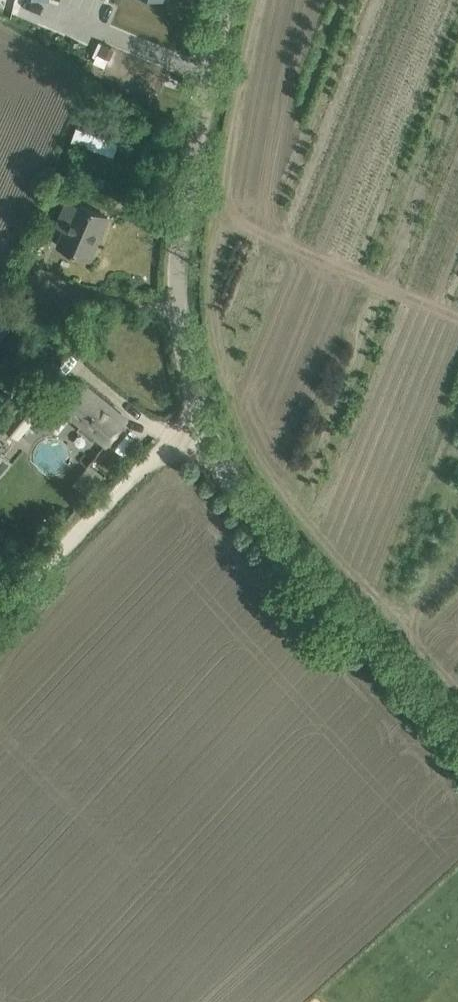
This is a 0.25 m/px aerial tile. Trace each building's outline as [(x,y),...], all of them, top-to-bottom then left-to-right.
[(59,245),(89,258),(96,243),(93,242),(98,229),(101,231),(108,216),(80,204),(68,231),(65,230),(59,245)] [(78,380),(44,421),(58,433),(71,415),(107,444),(127,420),(78,380)] [(5,426),(16,436),(35,414),(23,404),(5,426)] [(86,468),(74,482),(89,495),(101,480),(86,468)]
